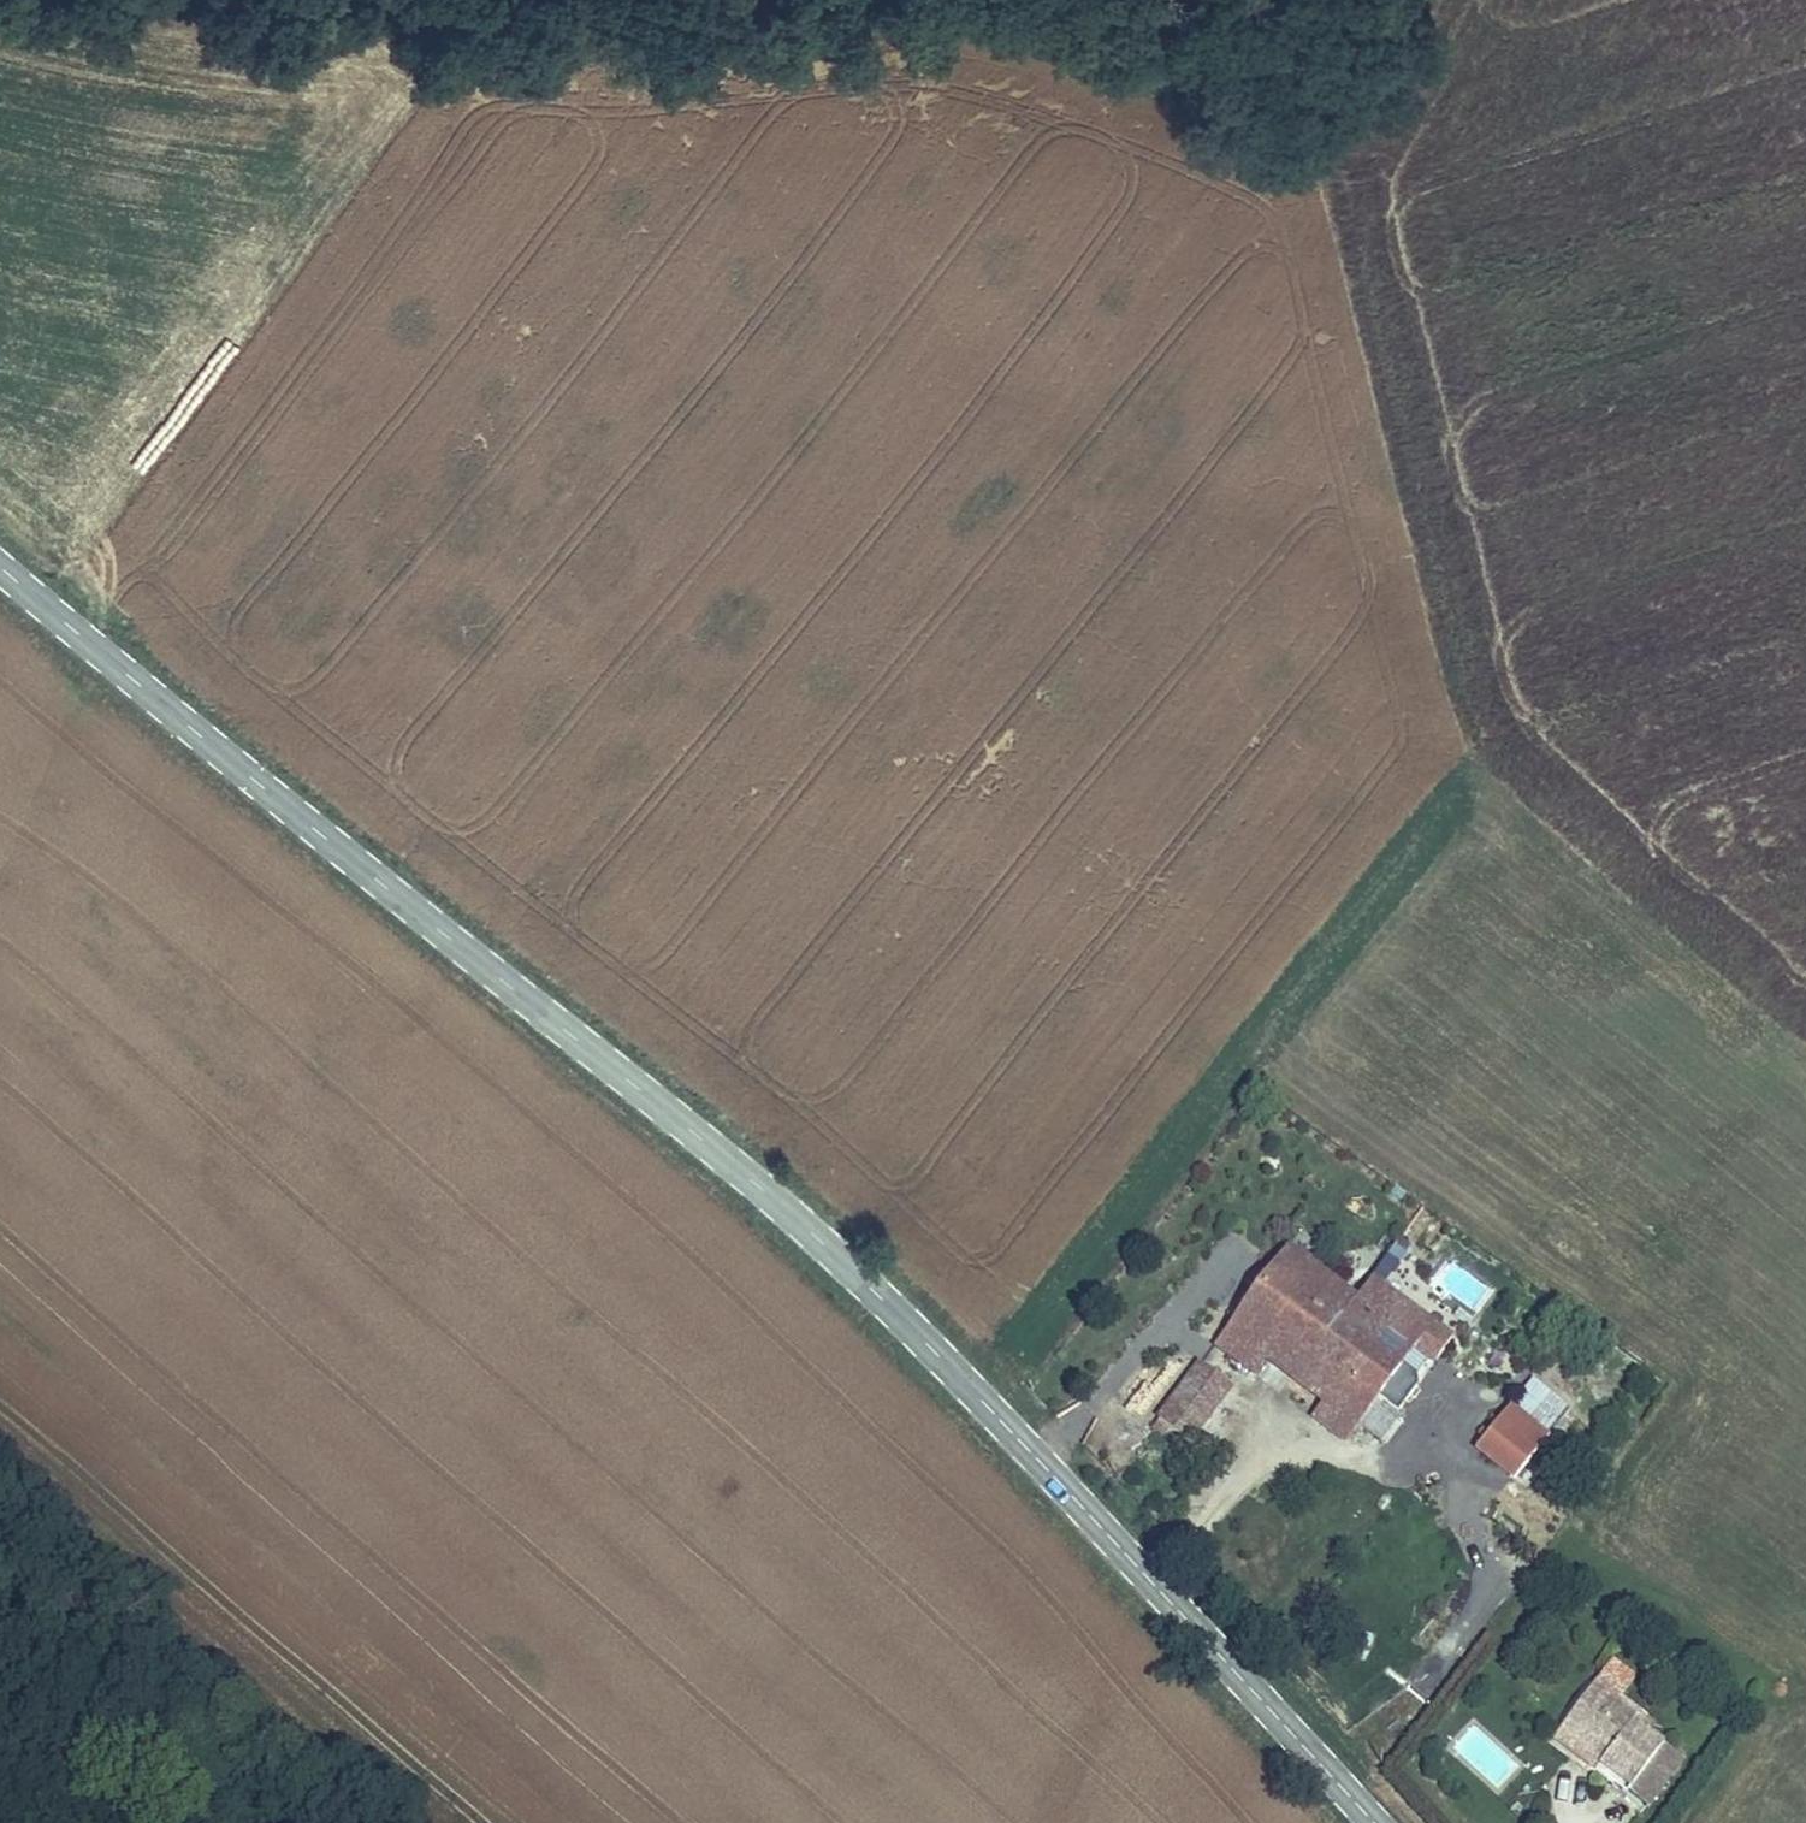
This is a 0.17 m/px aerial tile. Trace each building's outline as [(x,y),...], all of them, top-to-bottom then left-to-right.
[(1351,1304),(1286,1253),(1216,1343),(1252,1372),(1265,1355),(1279,1337),(1307,1360),(1312,1354),(1351,1304)] [(1373,1276),(1351,1304),(1312,1354),(1368,1399),(1430,1320),(1373,1276)] [(1307,1360),(1279,1337),(1265,1355),(1294,1378),(1307,1360)] [(1308,1414),(1338,1437),(1350,1422),(1377,1443),(1395,1420),(1368,1399),(1312,1354),(1307,1360),(1294,1378),(1321,1399),(1308,1414)] [(1225,1389),(1200,1366),(1161,1418),(1188,1439),(1225,1389)] [(1552,1426),(1517,1402),(1502,1425),(1537,1449),(1552,1426)] [(1596,1687),(1587,1699),(1608,1714),(1616,1701),(1596,1687)] [(1651,1810),(1687,1763),(1635,1726),(1635,1715),(1616,1701),(1608,1714),(1587,1699),(1567,1724),(1609,1756),(1602,1765),(1599,1770),(1651,1810)] [(1609,1756),(1567,1724),(1560,1733),(1602,1765),(1609,1756)]
